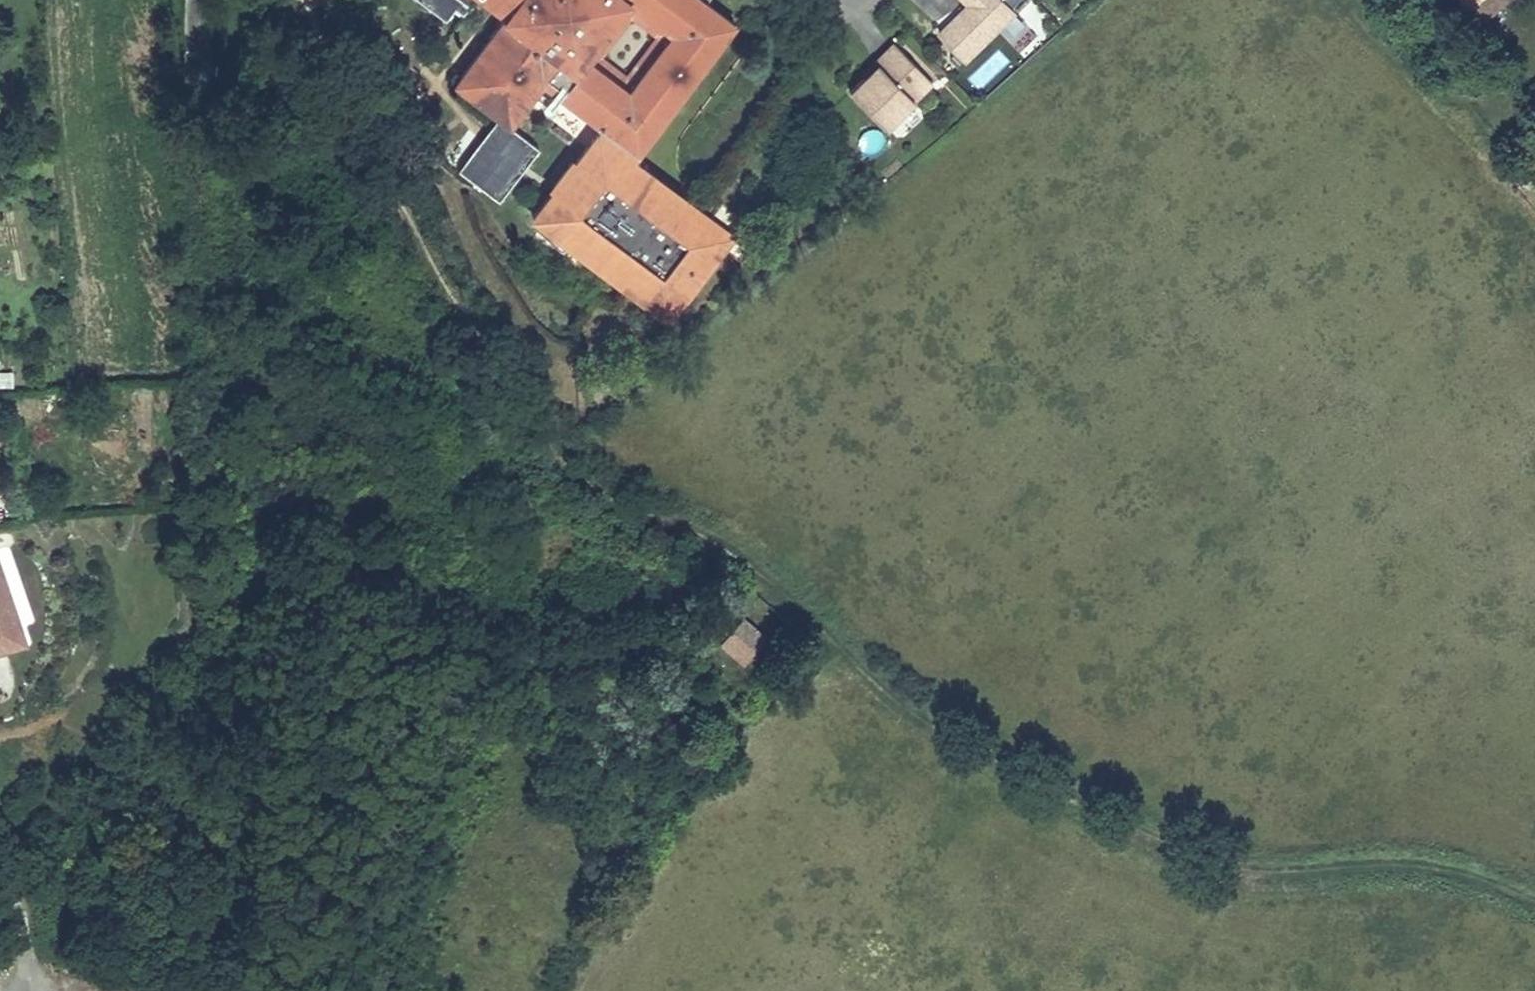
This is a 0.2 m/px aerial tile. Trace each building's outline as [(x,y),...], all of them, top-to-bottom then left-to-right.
[(445,20),(453,8),(461,14),(472,0),(417,0),(445,20)] [(504,17),(459,76),(514,117),(541,81),(601,126),(574,162),(572,160),(551,188),(553,189),(532,217),(649,307),(657,296),(676,310),(723,248),(705,234),(713,223),(632,160),(735,26),(701,0),(482,0),(504,17)] [(970,57),(1020,10),(1011,0),(973,0),(974,1),(943,29),(970,57)] [(1484,16),(1505,0),(1470,0),(1484,16)] [(935,80),(895,41),(876,60),(879,63),(852,91),(889,127),(935,80)] [(732,237),(713,223),(705,234),(723,248),(732,237)] [(649,307),(667,321),(676,310),(657,296),(649,307)] [(19,627),(0,571),(0,633),(19,627)] [(742,616),(732,627),(755,648),(765,636),(742,616)] [(755,648),(732,627),(720,640),(743,661),(755,648)]
